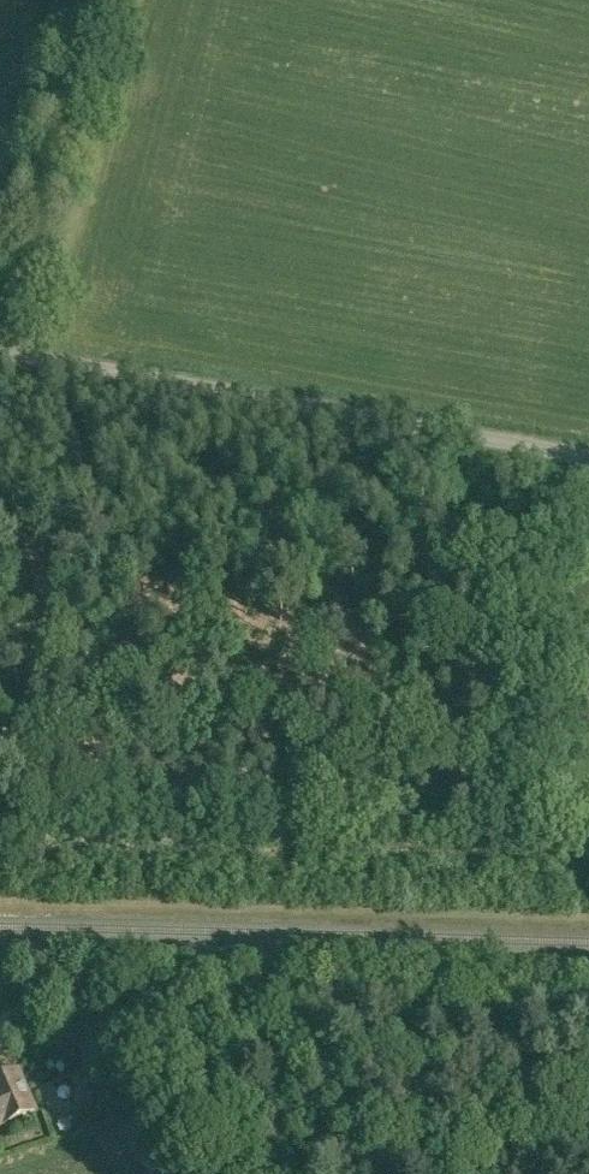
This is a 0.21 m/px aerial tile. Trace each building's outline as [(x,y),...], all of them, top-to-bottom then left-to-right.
[(37,1112),(19,1071),(0,1079),(0,1128),(37,1112)]
